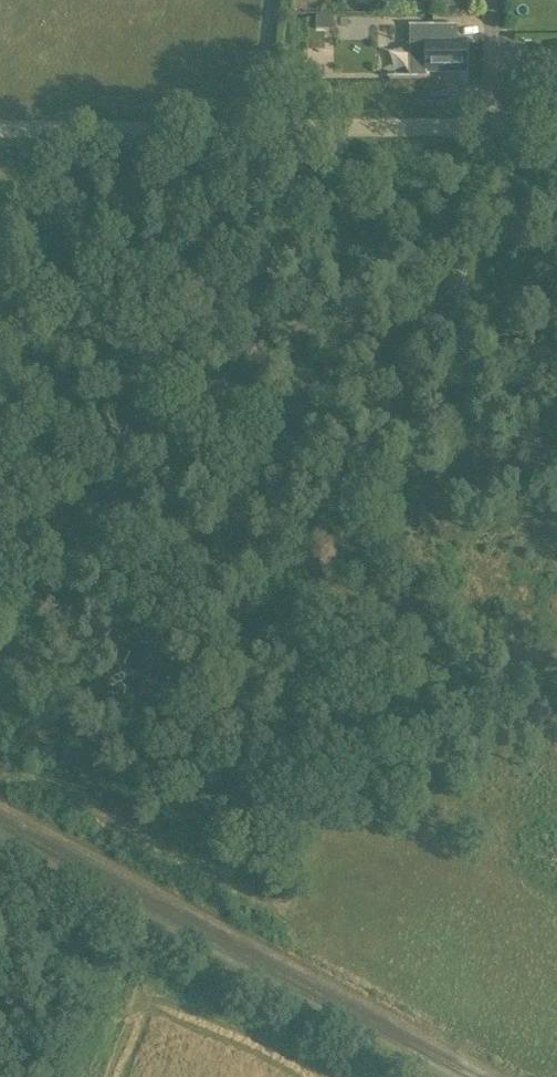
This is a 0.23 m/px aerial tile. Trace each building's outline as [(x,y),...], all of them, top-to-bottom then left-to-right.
[(463,71),(463,42),(424,42),(424,72),(463,71)]
